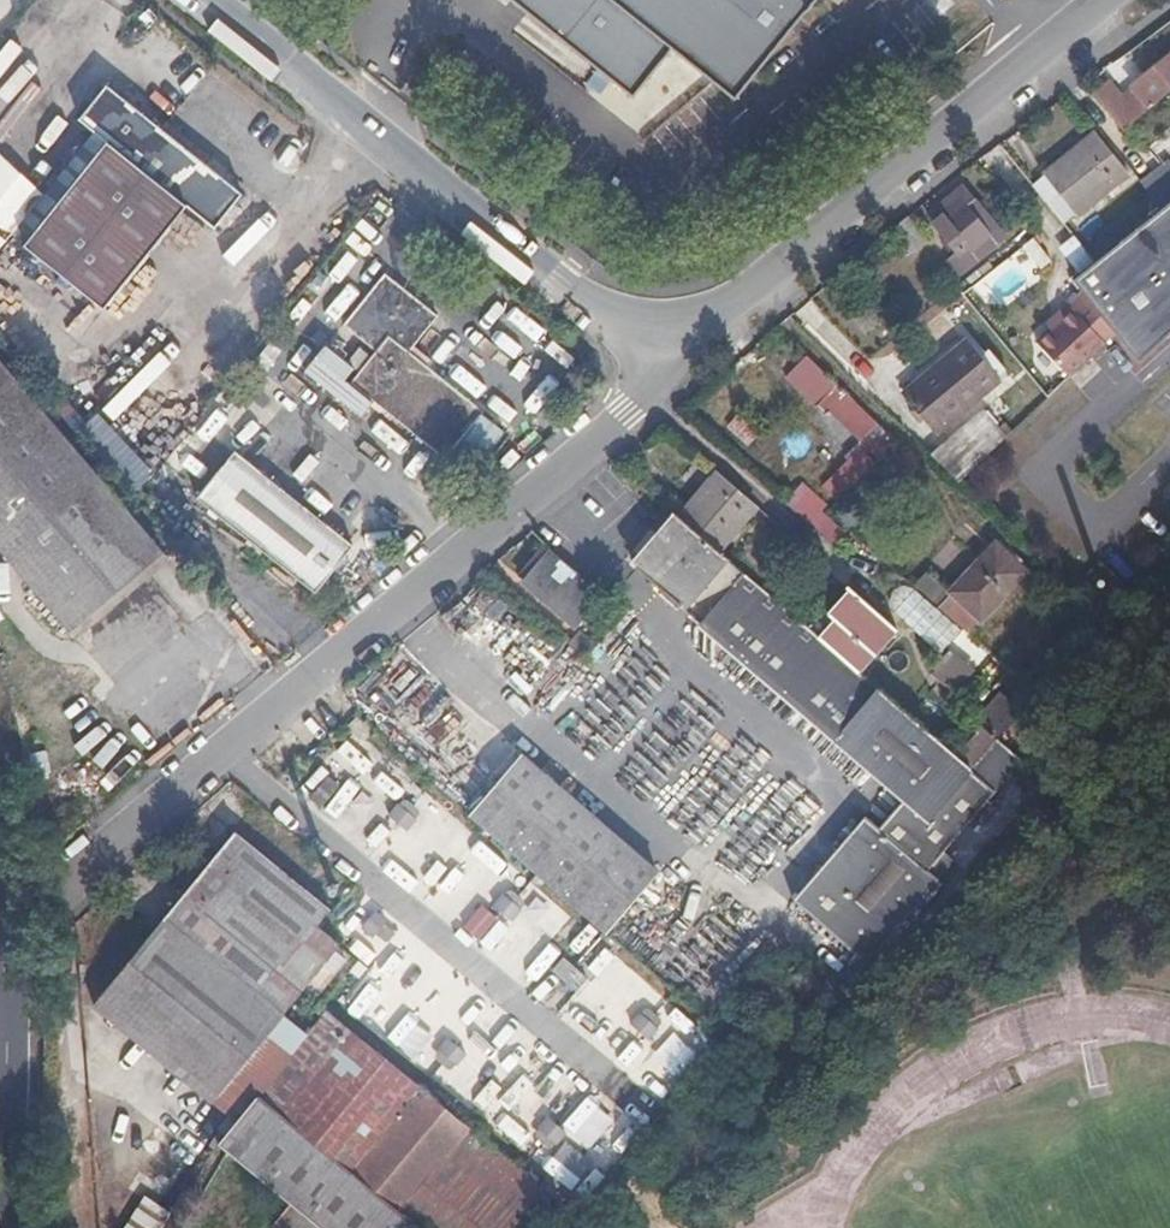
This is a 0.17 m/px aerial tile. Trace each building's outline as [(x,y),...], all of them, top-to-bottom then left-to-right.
[(516,9),(637,102),(679,48),(744,99),(820,0),(505,0),(516,9)] [(1092,96),(1125,136),(1141,122),(1137,117),(1169,90),(1169,56),(1143,77),(1132,63),(1092,96)] [(110,148),(31,253),(111,314),(192,210),(220,233),(247,198),(110,91),(82,126),(97,138),(110,148)] [(1043,176),(1074,214),(1125,171),(1094,133),(1043,176)] [(18,243),(31,253),(110,148),(97,138),(18,243)] [(1161,207),(1169,199),(1169,160),(1155,173),(1142,184),(1161,207)] [(941,259),(955,277),(1005,236),(964,186),(930,214),(957,246),(941,259)] [(1111,234),(1117,240),(1147,214),(1127,192),(1114,203),(1116,206),(1096,222),(1103,232),(1111,234)] [(1095,261),(1080,274),(1073,280),(1083,292),(1119,332),(1138,358),(1169,330),(1169,199),(1161,207),(1095,261)] [(1033,236),(1023,244),(1040,266),(1050,259),(1033,236)] [(1080,274),(1095,261),(1075,238),(1061,250),(1080,274)] [(440,313),(386,272),(322,356),(469,468),(505,422),(411,350),(440,313)] [(1072,375),(1119,332),(1083,292),(1058,314),(1062,318),(1039,338),(1072,375)] [(902,391),(933,429),(996,380),(966,341),(902,391)] [(847,427),(864,410),(813,360),(791,382),(821,411),(826,406),(847,427)] [(0,362),(0,550),(67,629),(160,552),(0,362)] [(879,458),(895,441),(864,410),(847,427),(857,436),(854,440),(857,444),(820,482),(835,496),(872,459),(866,453),(869,449),(879,458)] [(973,445),(984,455),(1002,438),(992,428),(973,445)] [(931,453),(958,478),(977,461),(966,451),(950,436),(931,453)] [(984,455),(973,445),(966,451),(977,461),(984,455)] [(358,538),(237,446),(199,496),(319,589),(358,538)] [(716,470),(677,515),(718,551),(758,505),(716,470)] [(786,505),(819,536),(829,545),(835,549),(841,541),(814,516),(824,505),(804,485),(786,505)] [(859,813),(898,847),(902,842),(969,767),(907,713),(860,673),(819,637),(718,551),(677,515),(633,565),(885,784),(859,813)] [(949,591),(984,623),(1032,575),(999,541),(949,591)] [(599,640),(623,613),(549,550),(526,578),(599,640)] [(842,613),(819,637),(860,673),(897,632),(850,592),(836,606),(842,613)] [(322,787),(338,770),(329,762),(313,780),(322,787)] [(625,918),(662,873),(531,764),(494,809),(625,918)] [(804,849),(855,894),(898,847),(859,813),(845,802),(804,849)] [(612,934),(625,918),(494,809),(482,823),(591,917),(612,934)] [(339,945),(321,929),(334,913),(237,833),(165,919),(280,1014),(301,990),(339,945)] [(898,847),(855,894),(848,902),(865,917),(841,943),(847,949),(919,866),(898,847)] [(848,902),(855,894),(804,849),(797,858),(848,902)] [(834,917),(848,902),(797,858),(783,874),(834,917)] [(824,928),(834,917),(783,874),(773,884),(824,928)] [(963,901),(971,891),(953,878),(946,889),(963,901)] [(848,902),(834,917),(824,928),(841,943),(865,917),(848,902)] [(208,1099),(280,1014),(165,919),(94,1004),(208,1099)] [(327,1008),(305,1035),(256,1092),(422,1227),(426,1227),(476,1169),(489,1180),(496,1173),(541,1210),(553,1196),(389,1062),(327,1008)]
